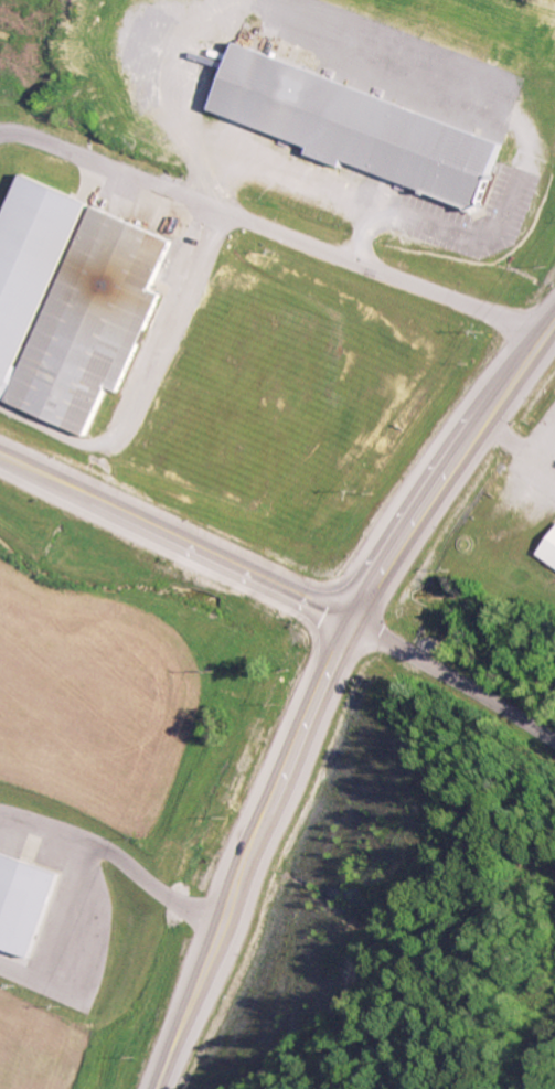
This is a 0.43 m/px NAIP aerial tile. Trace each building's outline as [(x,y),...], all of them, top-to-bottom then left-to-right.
[(504,140),(235,45),(212,111),(312,146),(309,156),(343,168),(345,163),(479,210),(504,140)] [(89,433),(106,388),(120,394),(158,293),(151,291),(171,238),(88,206),(90,202),(16,173),(0,215),(0,399),(89,433)] [(537,556),(554,568),(554,530),(537,556)] [(0,856),(0,949),(30,958),(56,872),(0,856)]
